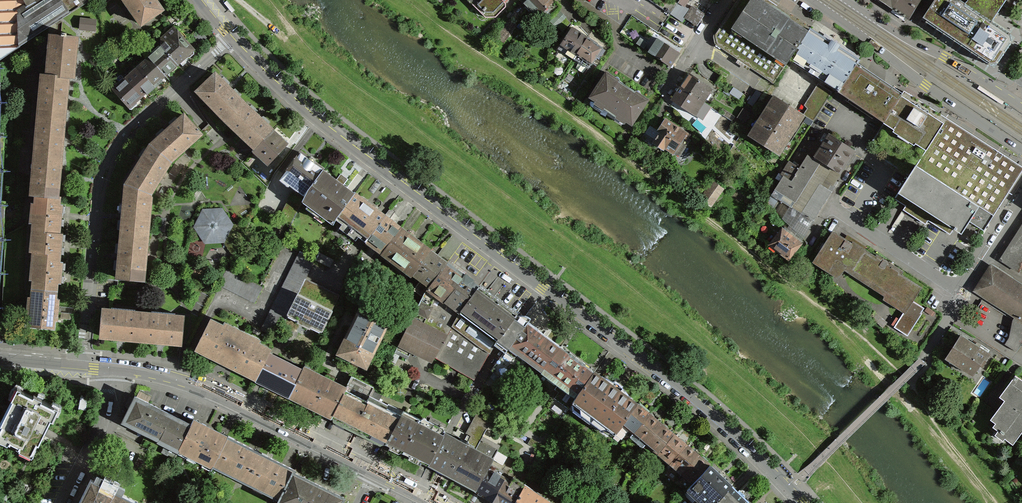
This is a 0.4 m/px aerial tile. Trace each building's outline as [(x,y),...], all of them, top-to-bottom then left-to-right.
[(91,0),(0,0),(0,60),(91,0)] [(161,12),(152,0),(121,0),(138,23),(148,16),(150,19),(161,12)] [(495,16),(510,0),(477,0),(495,16)] [(543,19),(561,0),(522,0),(543,19)] [(712,0),(675,0),(668,11),(694,28),(712,0)] [(755,0),(742,0),(723,28),(779,64),(783,58),(801,30),(755,0)] [(888,6),(908,20),(921,0),(892,0),(888,6)] [(957,0),(933,0),(919,21),(992,68),(1013,36),(990,22),(976,13),(957,0)] [(976,13),(990,22),(993,17),(1004,0),(957,0),(976,13)] [(95,22),(79,20),(78,30),(94,32),(95,22)] [(779,64),(723,28),(713,44),(769,80),(779,64)] [(182,36),(181,34),(178,35),(173,29),(160,40),(159,48),(168,57),(184,42),(183,41),(184,38),(182,36)] [(559,47),(571,54),(581,38),(569,30),(559,47)] [(850,62),(801,30),(783,58),(817,81),(832,90),(850,62)] [(206,40),(197,31),(191,36),(199,45),(206,40)] [(48,67),(47,67),(46,76),(46,77),(66,78),(66,79),(71,80),(73,63),(74,63),(74,61),(75,56),(73,55),(75,38),(65,37),(65,35),(60,35),(60,37),(50,36),(49,47),(50,47),(48,67)] [(677,53),(655,37),(644,52),(667,68),(677,53)] [(587,64),(597,47),(581,38),(571,54),(587,64)] [(192,55),(192,52),(192,51),(184,42),(168,57),(175,66),(176,66),(181,62),(185,58),(188,59),(192,55)] [(171,73),(175,69),(175,66),(168,57),(159,48),(157,48),(151,53),(152,55),(148,59),(163,77),(166,74),(168,72),(171,73)] [(160,83),(159,81),(163,77),(148,59),(142,64),(144,66),(137,72),(153,89),(157,85),(160,83)] [(850,62),(832,90),(834,92),(877,120),(880,122),(898,94),(895,92),(850,62)] [(130,78),(129,76),(124,80),(139,98),(144,94),(146,96),(147,94),(153,89),(137,72),(130,78)] [(648,100),(606,72),(588,99),(630,127),(648,100)] [(224,122),(242,104),(222,84),(214,75),(196,93),(224,122)] [(708,87),(689,75),(670,103),(689,116),(708,87)] [(66,78),(46,77),(46,76),(41,76),(40,86),(41,86),(39,106),(38,106),(38,116),(63,118),(64,102),(65,102),(65,100),(66,95),(65,95),(66,79),(66,78)] [(135,105),(134,103),(139,98),(124,80),(119,85),(120,87),(113,93),(129,111),(133,107),(135,105)] [(817,81),(801,106),(806,109),(803,113),(799,118),(810,125),(827,99),(829,100),(834,92),(832,90),(817,81)] [(799,118),(803,113),(770,91),(742,133),(775,155),(799,118)] [(944,123),(898,94),(880,122),(925,151),(944,123)] [(251,113),(242,104),(224,122),(253,150),(254,150),(271,132),(251,113)] [(63,118),(38,116),(37,126),(38,126),(36,146),(35,146),(34,156),(59,158),(60,142),(62,142),(62,140),(62,135),(61,135),(63,118)] [(152,144),(169,162),(199,136),(182,117),(161,135),(152,144)] [(688,135),(663,117),(649,136),(675,154),(688,135)] [(947,119),(944,123),(925,151),(915,166),(991,216),(1021,169),(1021,168),(947,119)] [(880,122),(863,148),(866,150),(907,177),(915,166),(925,151),(880,122)] [(279,137),(278,138),(276,137),(271,132),(254,150),(260,156),(258,158),(267,166),(286,146),(285,145),(286,143),(279,137)] [(855,151),(828,133),(812,157),(841,175),(855,151)] [(124,186),(124,189),(147,196),(148,196),(169,162),(152,144),(150,146),(133,172),(124,186)] [(305,194),(307,191),(322,171),(313,165),(313,164),(313,163),(313,162),(313,161),(312,160),(311,160),(310,159),(309,159),(308,159),(307,159),(307,160),(305,159),(298,154),(282,176),(282,177),(279,182),(287,188),(291,183),(305,194)] [(790,181),(783,176),(770,194),(790,207),(813,222),(839,182),(837,181),(841,175),(812,157),(808,154),(790,181)] [(33,166),(34,166),(32,186),(31,186),(30,196),(34,196),(55,198),(57,182),(58,182),(58,180),(59,175),(57,175),(59,158),(34,156),(33,166)] [(915,166),(907,177),(896,194),(959,235),(968,222),(981,230),(991,216),(915,166)] [(332,226),(334,220),(335,219),(353,195),(328,176),(322,171),(307,191),(305,194),(302,201),(301,203),(307,207),(309,207),(324,217),(324,220),(332,226)] [(725,189),(713,180),(699,199),(711,207),(725,189)] [(121,221),(120,238),(145,241),(149,202),(146,202),(146,199),(147,196),(124,189),(121,221)] [(277,221),(289,227),(301,203),(302,201),(289,194),(286,202),(277,221)] [(353,195),(335,219),(334,220),(364,242),(365,243),(365,241),(366,239),(383,217),(361,200),(353,194),(353,195)] [(32,225),(31,233),(57,235),(58,234),(58,227),(60,206),(57,206),(58,198),(55,198),(34,196),(33,205),(30,204),(28,224),(32,225)] [(389,210),(383,217),(366,239),(383,252),(399,229),(390,223),(388,221),(393,213),(389,210)] [(195,228),(204,243),(212,242),(240,241),(248,225),(230,226),(220,212),(202,213),(195,228)] [(996,260),(1017,274),(1021,266),(1021,219),(996,260)] [(803,241),(781,227),(768,247),(791,261),(803,241)] [(412,275),(429,252),(409,237),(399,229),(383,252),(382,252),(388,256),(386,258),(405,273),(407,271),(412,275)] [(845,239),(833,231),(812,262),(838,280),(844,271),(884,298),(883,300),(903,313),(894,327),(907,336),(922,314),(920,313),(923,308),(913,302),(922,288),(902,275),(903,272),(877,254),(876,256),(865,249),(866,247),(848,235),(845,239)] [(57,264),(58,263),(58,255),(60,235),(58,234),(57,235),(31,233),(30,233),(28,253),(32,253),(31,261),(57,264)] [(117,266),(116,279),(142,282),(145,241),(120,238),(117,266)] [(813,248),(808,244),(804,249),(809,253),(813,248)] [(436,256),(429,252),(412,275),(411,276),(419,282),(412,291),(421,298),(424,294),(446,264),(436,256)] [(288,312),(296,296),(304,281),(314,261),(299,253),(261,331),(275,338),(288,312)] [(331,261),(317,254),(314,261),(327,268),(331,261)] [(60,263),(58,263),(57,264),(31,261),(30,261),(28,281),(32,281),(31,290),(55,292),(56,284),(58,284),(59,278),(60,263)] [(991,263),(972,292),(1021,325),(1021,284),(991,263)] [(421,298),(411,319),(422,325),(430,309),(429,308),(437,293),(446,299),(444,302),(452,308),(454,306),(460,311),(478,288),(471,283),(472,281),(471,281),(465,276),(464,275),(463,277),(453,269),(446,264),(424,294),(421,298)] [(253,303),(261,288),(225,271),(218,285),(253,303)] [(330,312),(337,298),(304,281),(296,296),(330,312)] [(460,311),(451,327),(488,354),(493,346),(515,316),(489,296),(478,288),(460,311)] [(55,292),(31,290),(28,327),(52,330),(52,321),(55,322),(55,316),(57,300),(54,299),(55,292)] [(445,337),(433,358),(433,359),(473,381),(488,354),(451,327),(460,311),(454,306),(452,308),(444,302),(446,299),(437,293),(429,308),(430,309),(422,325),(428,328),(445,337)] [(312,324),(322,329),(330,312),(296,296),(288,312),(299,317),(297,324),(301,325),(308,329),(312,324)] [(350,328),(378,341),(391,314),(364,300),(356,316),(350,328)] [(936,312),(927,307),(925,311),(933,316),(936,312)] [(111,313),(112,312),(101,311),(98,337),(115,339),(115,341),(119,341),(123,341),(123,339),(139,341),(142,315),(132,314),(132,315),(111,313)] [(163,343),(180,345),(182,318),(172,317),(172,318),(152,316),(142,315),(139,341),(155,342),(155,344),(159,345),(163,345),(163,343)] [(515,316),(493,346),(499,350),(503,353),(489,372),(501,381),(511,366),(514,368),(522,358),(525,361),(527,359),(542,370),(559,348),(535,331),(526,324),(529,320),(524,317),(520,316),(516,316),(515,316)] [(422,325),(411,319),(393,355),(406,361),(410,352),(423,359),(424,356),(432,360),(433,359),(433,358),(445,337),(428,328),(422,325)] [(204,355),(224,365),(239,335),(235,333),(236,331),(227,326),(226,329),(209,320),(194,350),(204,355)] [(378,341),(350,328),(341,346),(337,355),(364,368),(378,341)] [(244,338),(239,335),(224,365),(236,371),(254,380),(267,355),(269,350),(253,342),(254,340),(245,335),(244,338)] [(991,354),(960,335),(945,360),(974,377),(980,367),(982,368),(991,354)] [(565,353),(559,348),(542,370),(540,373),(547,378),(549,375),(559,382),(576,359),(568,354),(568,355),(565,353)] [(288,397),(301,371),(267,355),(254,380),(264,385),(288,397)] [(583,366),(584,365),(582,364),(576,359),(559,382),(553,391),(557,394),(553,400),(568,411),(593,373),(583,366)] [(301,371),(288,397),(301,403),(330,418),(344,389),(302,368),(301,371)] [(609,441),(613,435),(636,405),(629,400),(630,400),(621,390),(617,392),(612,389),(611,388),(612,383),(600,378),(593,373),(568,411),(609,441)] [(1011,377),(995,398),(999,402),(985,421),(991,424),(987,428),(992,433),(989,438),(997,444),(1000,440),(1008,446),(1021,429),(1021,418),(1021,417),(1021,384),(1011,377)] [(383,445),(400,416),(379,406),(380,403),(377,402),(381,394),(375,391),(375,390),(350,378),(344,389),(330,418),(345,426),(358,432),(355,439),(361,442),(364,435),(383,445)] [(52,409),(53,408),(17,390),(17,392),(13,401),(12,400),(0,423),(0,425),(1,425),(0,427),(0,437),(8,441),(7,442),(8,443),(9,441),(18,445),(17,447),(18,448),(19,446),(29,451),(29,452),(30,453),(35,442),(37,443),(41,435),(49,419),(47,418),(52,409)] [(148,437),(147,438),(157,443),(171,416),(146,404),(134,398),(133,400),(128,399),(124,407),(127,410),(121,423),(148,437)] [(637,407),(636,405),(613,435),(619,440),(627,430),(632,434),(648,415),(643,412),(645,410),(642,408),(639,405),(637,407)] [(402,412),(400,416),(383,445),(389,448),(401,454),(418,420),(402,412)] [(489,424),(475,415),(464,435),(469,437),(465,446),(450,438),(443,434),(427,466),(434,470),(442,474),(474,491),(485,471),(492,460),(496,453),(503,440),(485,431),(489,424)] [(652,419),(648,415),(632,434),(645,444),(647,442),(660,426),(652,419)] [(173,460),(178,451),(190,426),(178,420),(171,416),(157,443),(164,446),(160,454),(173,460)] [(427,466),(443,434),(444,433),(418,420),(401,454),(408,457),(407,460),(411,462),(419,466),(420,463),(427,466)] [(192,421),(190,426),(178,451),(211,467),(226,438),(203,427),(192,421)] [(650,449),(657,454),(672,436),(668,432),(666,431),(666,430),(666,429),(665,428),(664,427),(663,426),(662,426),(660,426),(647,442),(653,447),(650,449)] [(679,441),(678,441),(676,439),(672,436),(657,454),(663,460),(665,457),(671,462),(684,446),(684,445),(683,443),(682,442),(681,441),(680,441),(679,441)] [(211,467),(245,484),(260,454),(235,442),(226,437),(226,438),(211,467)] [(677,468),(683,472),(696,456),(689,450),(684,446),(671,462),(669,465),(675,470),(677,468)] [(492,460),(501,465),(505,458),(496,453),(492,460)] [(278,501),(292,473),(293,471),(267,458),(260,454),(245,484),(278,501)] [(709,467),(707,465),(709,464),(703,458),(701,460),(700,459),(696,456),(683,472),(681,475),(687,480),(689,478),(695,482),(709,467)] [(709,467),(695,482),(689,488),(698,496),(695,499),(699,502),(704,502),(705,502),(714,502),(730,486),(715,473),(709,467)] [(491,502),(504,479),(493,472),(491,475),(485,471),(474,491),(474,492),(479,495),(491,502)] [(292,473),(278,501),(277,502),(340,502),(342,499),(310,482),(292,473)] [(491,502),(492,502),(513,502),(522,489),(516,485),(515,486),(504,479),(491,502)] [(121,497),(89,481),(79,502),(118,502),(121,497)] [(541,502),(529,494),(531,491),(524,486),(522,489),(513,502),(540,502),(541,502)] [(730,486),(714,502),(746,502),(738,495),(730,486)]
